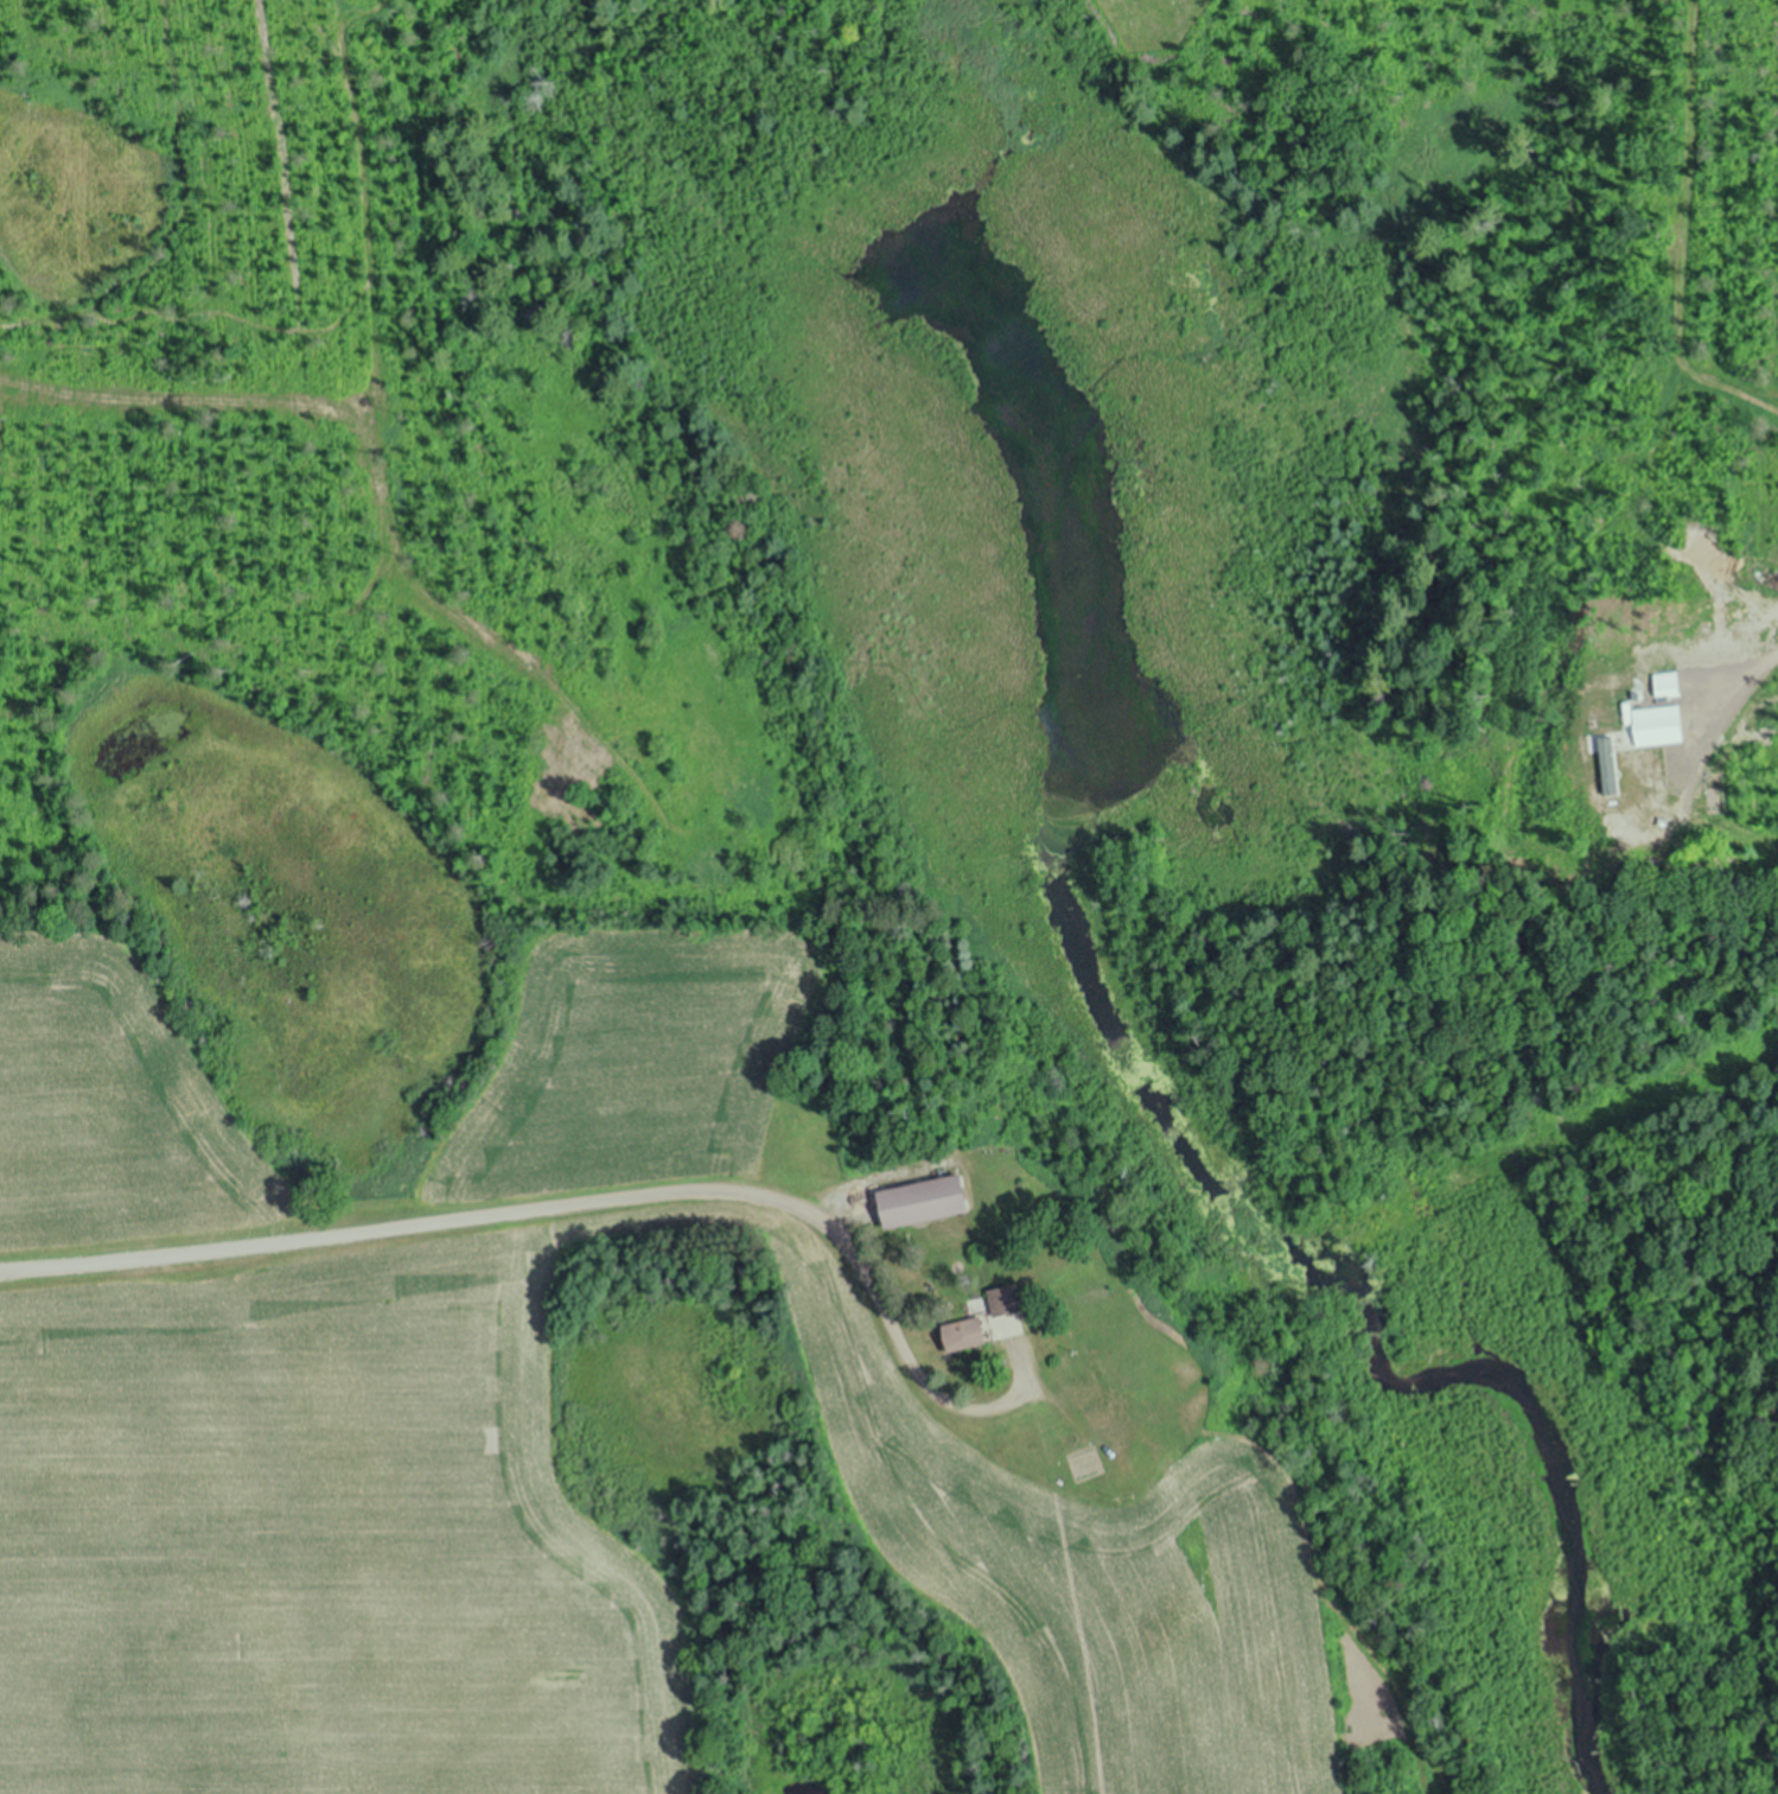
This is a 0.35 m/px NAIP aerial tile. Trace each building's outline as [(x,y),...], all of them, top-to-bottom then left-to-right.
[(972,1173),(884,1188),(891,1226),(978,1211),(972,1173)] [(1024,1308),(1015,1286),(994,1294),(1003,1316),(1024,1308)] [(950,1323),(956,1351),(996,1342),(990,1314),(950,1323)]
